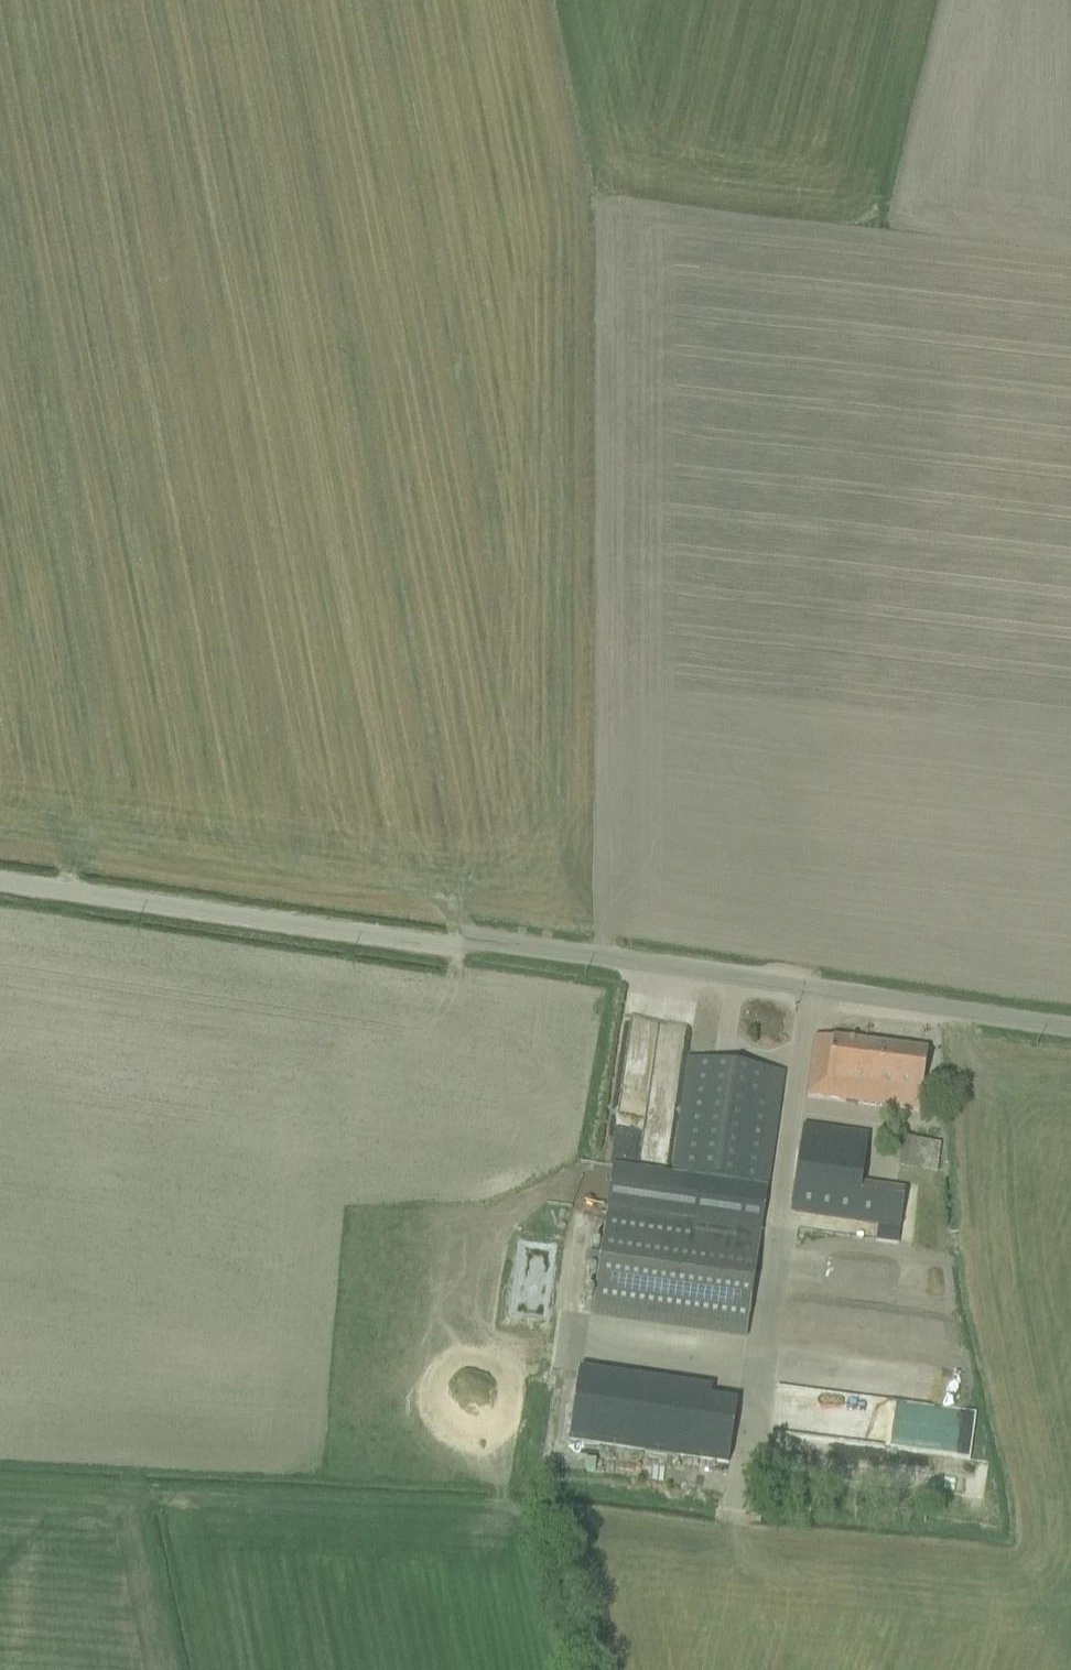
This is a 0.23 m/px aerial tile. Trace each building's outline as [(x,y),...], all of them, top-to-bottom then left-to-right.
[(802,1101),(918,1116),(926,1057),(811,1041),(802,1101)] [(754,1200),(772,1063),(681,1051),(663,1188),(754,1200)] [(640,1137),(632,1136),(635,1111),(606,1108),(598,1171),(654,1178),(657,1158),(637,1155),(640,1137)] [(789,1209),(874,1225),(880,1194),(855,1189),(862,1150),(801,1139),(789,1209)] [(943,1146),(908,1141),(896,1221),(931,1227),(943,1146)] [(597,1221),(587,1331),(755,1345),(764,1235),(597,1221)] [(502,1315),(528,1319),(539,1253),(513,1249),(502,1315)] [(827,1312),(845,1312),(845,1299),(828,1299),(827,1312)] [(696,1365),(702,1345),(688,1341),(682,1361),(696,1365)]
